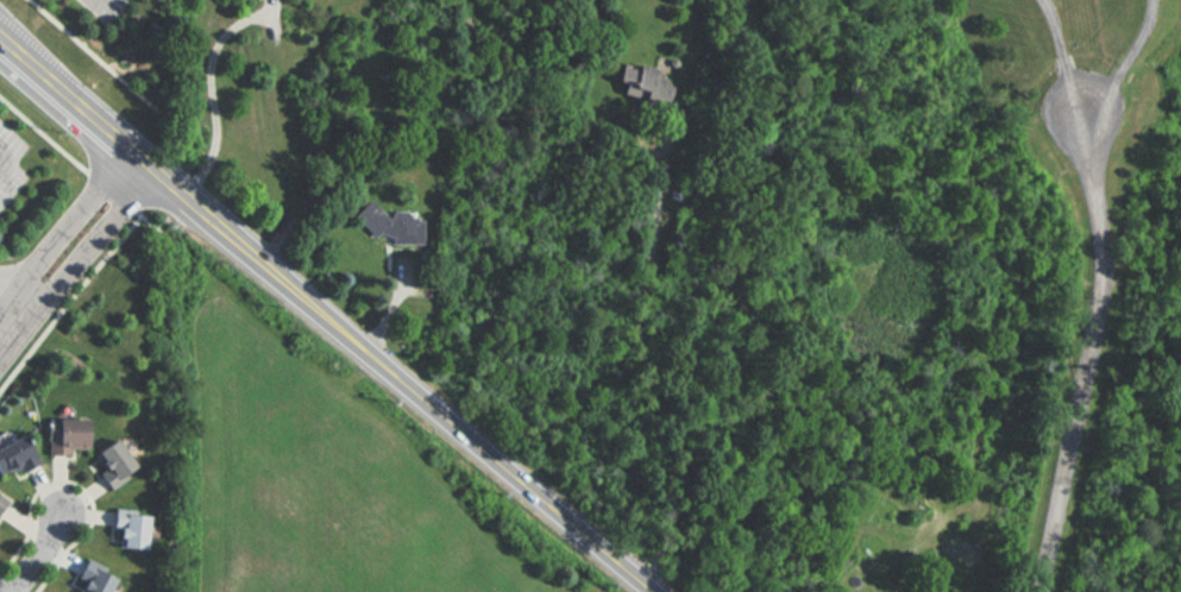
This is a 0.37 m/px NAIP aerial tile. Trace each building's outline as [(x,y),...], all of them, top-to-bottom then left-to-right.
[(73,1),(87,1),(87,18),(130,18),(130,0),(73,0),(73,1)] [(387,244),(420,243),(420,214),(375,216),(375,202),(354,202),(356,238),(387,237),(387,244)] [(44,453),(86,452),(84,417),(44,418),(44,453)] [(34,461),(23,433),(0,443),(0,476),(34,461)] [(108,489),(134,468),(111,437),(84,458),(108,489)] [(0,494),(0,513),(8,499),(0,494)] [(109,515),(109,548),(143,548),(143,515),(109,515)] [(69,591),(105,591),(113,579),(84,560),(65,590),(69,591)]
